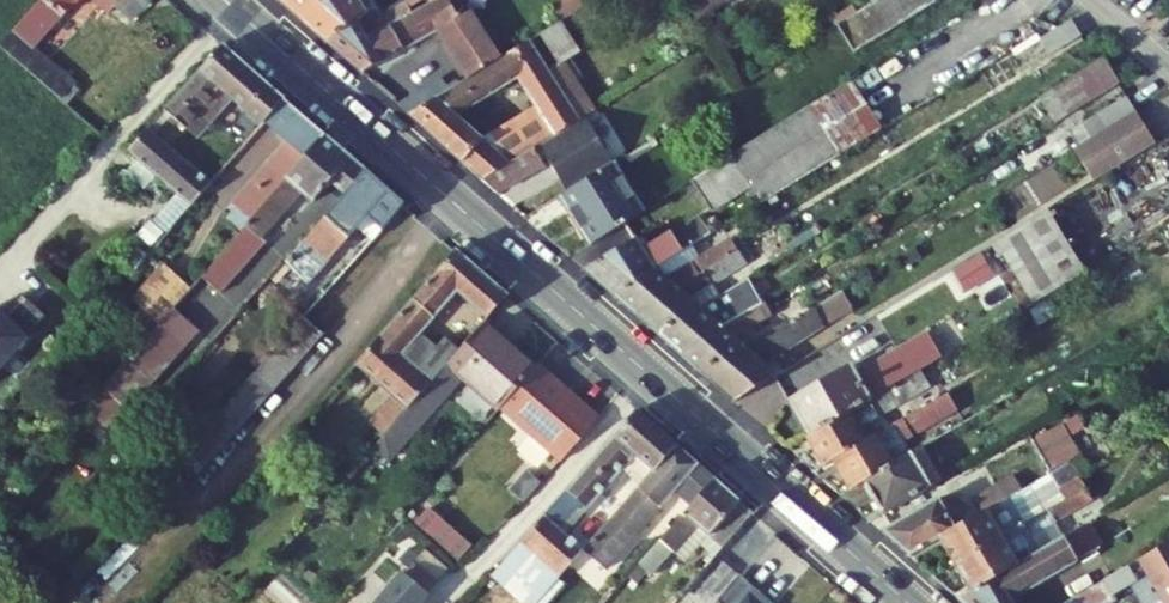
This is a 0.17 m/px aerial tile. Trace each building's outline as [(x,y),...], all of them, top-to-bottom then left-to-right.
[(35,7),(53,23),(75,0),(41,0),(35,7)] [(149,0),(95,0),(109,12),(115,5),(131,20),(149,0)] [(302,20),(329,0),(279,0),(302,20)] [(407,2),(381,16),(373,6),(365,10),(358,0),(329,0),(302,20),(326,41),(358,20),(368,38),(405,16),(413,12),(411,9),(407,2)] [(358,20),(326,41),(363,73),(438,31),(468,80),(504,57),(475,9),(458,18),(448,0),(436,0),(413,13),(406,17),(405,16),(368,38),(358,20)] [(373,6),(368,0),(358,0),(365,10),(373,6)] [(407,2),(411,9),(426,0),(406,0),(407,2)] [(458,18),(475,9),(470,0),(448,0),(458,18)] [(711,9),(726,0),(705,0),(711,9)] [(935,0),(878,0),(857,13),(838,25),(855,53),(936,2),(935,0)] [(838,25),(857,13),(852,5),(833,17),(837,25),(838,25)] [(562,22),(569,33),(595,17),(588,6),(562,22)] [(35,43),(53,23),(35,7),(16,27),(35,43)] [(1040,39),(1049,55),(1080,37),(1069,21),(1040,39)] [(569,33),(562,22),(541,35),(548,46),(559,63),(565,60),(579,83),(583,80),(570,59),(581,52),(569,33)] [(31,48),(35,43),(16,27),(13,32),(31,48)] [(61,99),(74,85),(31,48),(13,32),(0,46),(61,99)] [(538,52),(548,46),(541,35),(531,41),(538,52)] [(578,83),(579,83),(565,60),(559,63),(549,70),(538,52),(531,41),(504,57),(468,80),(450,91),(410,115),(464,163),(483,140),(458,117),(519,79),(536,107),(554,137),(596,110),(587,95),(586,96),(578,83)] [(264,122),(284,100),(270,88),(222,46),(165,111),(185,128),(187,130),(203,112),(214,122),(233,101),(248,114),(262,126),(264,122)] [(1057,122),(1120,83),(1104,57),(1041,97),(1057,122)] [(397,104),(410,115),(450,91),(441,77),(397,104)] [(578,83),(586,96),(587,95),(592,93),(583,80),(579,83),(578,83)] [(810,109),(839,154),(881,128),(852,82),(810,109)] [(80,91),(74,85),(61,99),(68,105),(80,91)] [(1080,145),(1135,111),(1127,97),(1071,131),(1080,145)] [(284,100),(264,122),(287,143),(232,206),(236,208),(228,217),(242,230),(251,221),(250,220),(287,179),(286,178),(325,136),(284,100)] [(536,107),(483,140),(464,163),(483,180),(510,163),(554,137),(536,107)] [(762,204),(840,156),(839,154),(810,109),(809,108),(731,157),(762,204)] [(546,157),(568,192),(614,163),(590,125),(601,118),(596,110),(554,137),(510,163),(483,180),(499,194),(545,166),(541,159),(546,157)] [(169,146),(185,128),(165,111),(149,129),(169,146)] [(1095,181),(1156,144),(1135,111),(1080,145),(1074,149),(1095,181)] [(198,140),(214,122),(203,112),(187,130),(198,140)] [(169,146),(149,129),(128,153),(191,207),(212,183),(169,146)] [(313,201),(330,181),(345,194),(365,172),(325,136),(286,178),(287,179),(250,220),(251,221),(242,230),(202,276),(220,293),(266,241),(262,237),(302,192),(313,201)] [(692,181),(712,211),(673,235),(672,233),(644,250),(637,238),(586,271),(614,295),(680,255),(688,249),(762,204),(731,157),(692,181)] [(568,192),(561,197),(591,245),(644,211),(614,163),(568,192)] [(345,194),(284,262),(304,280),(308,284),(360,226),(375,239),(404,206),(365,172),(345,194)] [(1086,273),(1048,211),(998,240),(1036,302),(1086,273)] [(636,315),(745,247),(739,237),(732,241),(731,239),(695,261),(687,265),(680,255),(614,295),(636,315)] [(752,257),(745,247),(636,315),(658,333),(719,296),(712,285),(747,264),(745,261),(752,257)] [(680,255),(687,265),(695,261),(688,249),(680,255)] [(923,264),(914,249),(903,255),(912,270),(923,264)] [(422,333),(458,292),(488,319),(508,297),(456,250),(356,365),(392,397),(369,423),(384,436),(388,432),(427,388),(449,364),(461,350),(445,336),(436,346),(422,333)] [(994,275),(984,260),(957,277),(966,292),(994,275)] [(304,280),(284,262),(268,281),(280,292),(287,298),(304,280)] [(174,307),(191,288),(164,264),(132,300),(140,308),(159,325),(174,307)] [(762,305),(748,279),(719,296),(658,333),(682,355),(704,342),(702,337),(762,305)] [(263,310),(280,292),(268,281),(251,300),(263,310)] [(701,372),(735,402),(783,372),(775,358),(825,326),(851,311),(841,293),(744,347),(701,372)] [(22,294),(2,316),(0,315),(0,370),(3,367),(2,366),(46,316),(22,294)] [(1059,314),(1050,298),(1030,310),(1040,326),(1059,314)] [(765,304),(762,305),(702,337),(704,342),(682,355),(701,372),(744,347),(732,337),(772,316),(765,304)] [(174,307),(159,325),(145,341),(87,405),(109,424),(125,405),(131,409),(200,330),(174,307)] [(159,325),(140,308),(126,323),(145,341),(159,325)] [(199,472),(322,334),(305,318),(182,456),(199,472)] [(501,409),(536,369),(484,324),(461,350),(449,364),(464,377),(500,410),(501,409)] [(946,354),(959,347),(949,328),(931,339),(942,357),(946,354)] [(920,369),(942,357),(931,339),(928,333),(856,374),(852,368),(789,403),(807,434),(920,369)] [(920,369),(927,381),(953,366),(946,354),(942,357),(920,369)] [(464,377),(449,364),(427,388),(442,402),(464,377)] [(562,461),(600,418),(539,365),(536,369),(501,409),(562,461)] [(927,381),(920,369),(807,434),(826,466),(835,460),(865,442),(858,430),(931,388),(927,381)] [(404,445),(442,402),(427,388),(388,432),(404,445)] [(959,411),(949,394),(894,425),(865,442),(835,460),(852,488),(864,481),(910,454),(911,454),(904,442),(959,411)] [(638,411),(614,437),(569,489),(545,516),(522,542),(493,575),(524,602),(536,602),(558,579),(583,550),(566,535),(558,527),(565,519),(567,521),(579,508),(585,513),(622,470),(635,455),(638,458),(653,471),(677,445),(638,411)] [(1084,426),(1077,415),(1066,422),(1073,433),(1084,426)] [(1050,470),(1080,453),(1063,422),(1032,440),(1050,470)] [(538,474),(551,461),(530,438),(516,450),(538,474)] [(715,479),(677,445),(653,471),(640,486),(625,503),(647,523),(674,493),(675,493),(691,507),(715,479)] [(930,488),(942,480),(923,447),(911,454),(910,454),(930,488)] [(910,454),(864,481),(884,514),(930,488),(910,454)] [(640,486),(653,471),(638,458),(635,455),(622,470),(640,486)] [(1059,490),(1080,477),(1071,462),(1050,474),(1059,490)] [(1059,490),(1050,474),(1022,490),(941,538),(956,565),(1003,538),(1066,500),(1059,490)] [(971,592),(1063,538),(1054,522),(1092,499),(1080,477),(1059,490),(1066,500),(1003,538),(956,565),(971,592)] [(910,556),(941,538),(1022,490),(1015,478),(947,516),(938,500),(882,532),(910,556)] [(699,527),(723,548),(753,513),(715,479),(691,507),(664,537),(629,577),(638,584),(649,571),(653,575),(673,551),(675,553),(699,527)] [(454,508),(450,489),(432,492),(435,511),(454,508)] [(606,570),(647,523),(625,503),(583,550),(606,570)] [(566,535),(585,513),(579,508),(567,521),(565,519),(558,527),(566,535)] [(459,559),(471,544),(443,520),(430,534),(459,559)] [(1085,525),(1063,538),(971,592),(958,599),(963,602),(1013,602),(1011,600),(1099,549),(1085,525)] [(702,544),(716,557),(723,548),(699,527),(675,553),(686,563),(702,544)] [(1143,559),(1168,602),(1168,543),(1143,559)] [(450,569),(426,548),(405,573),(428,594),(450,569)] [(582,554),(572,566),(596,586),(606,574),(582,554)] [(1128,567),(1067,602),(1108,602),(1116,598),(1113,595),(1137,581),(1128,567)] [(428,594),(405,573),(379,602),(420,602),(428,594)] [(558,579),(536,602),(548,602),(565,585),(558,579)]
